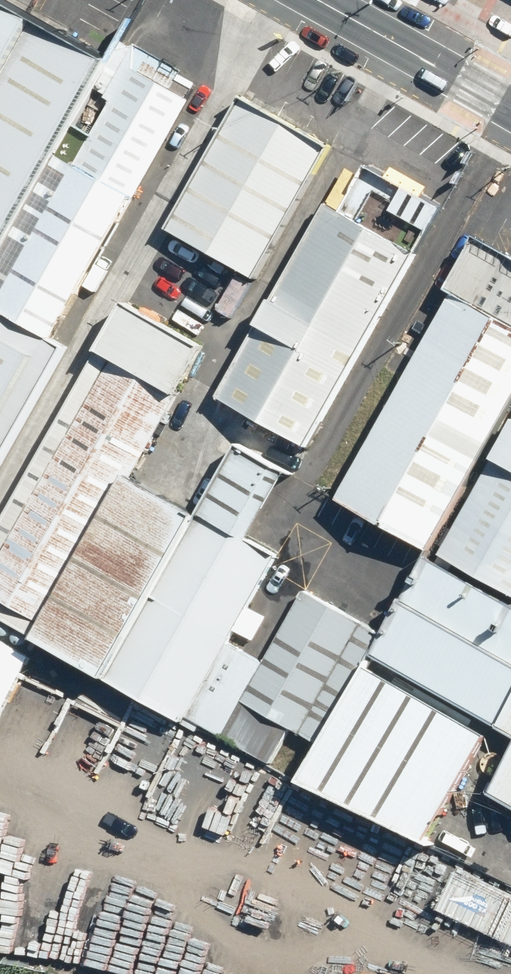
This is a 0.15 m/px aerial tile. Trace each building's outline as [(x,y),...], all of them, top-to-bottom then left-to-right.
[(113,61),(6,0),(0,0),(0,259),(113,61)] [(132,68),(0,300),(0,309),(56,341),(192,102),(132,68)] [(244,98),(169,231),(256,279),(331,146),(244,98)] [(217,396),(307,447),(443,207),(370,166),(344,212),(327,202),(217,396)] [(481,237),(333,498),(428,552),(510,407),(510,254),(481,237)] [(41,641),(134,478),(206,352),(126,306),(0,528),(0,618),(41,641)] [(56,341),(0,309),(0,465),(67,347),(56,341)] [(438,553),(510,594),(510,424),(438,553)] [(186,723),(189,719),(231,643),(280,558),(250,542),(289,473),(242,446),(202,516),(108,680),(186,723)] [(41,641),(108,680),(202,516),(134,478),(41,641)] [(427,560),(385,634),(372,657),(492,725),(510,735),(510,607),(427,560)] [(321,745),(372,657),(385,634),(306,590),(265,662),(243,701),(293,730),(321,745)] [(293,730),(243,701),(265,662),(231,643),(189,719),(275,765),(293,730)] [(492,725),(372,657),(321,745),(300,783),(425,839),(492,725)] [(486,789),(510,803),(510,745),(486,789)]
